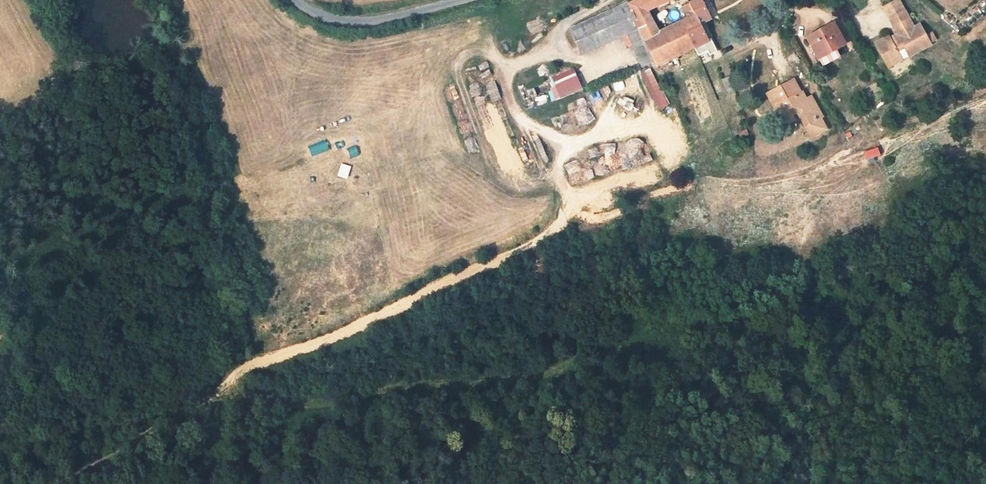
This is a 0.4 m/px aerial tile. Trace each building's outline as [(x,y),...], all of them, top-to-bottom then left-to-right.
[(694,48),(708,41),(700,25),(693,28),(687,31),(665,42),(660,33),(649,10),(670,0),(636,0),(627,4),(638,30),(653,62),(655,67),(694,48)] [(707,15),(701,2),(700,0),(697,0),(690,4),(697,20),(707,15)] [(905,14),(898,1),(888,7),(894,19),(905,14)] [(627,4),(571,32),(578,49),(590,45),(585,30),(596,25),(599,31),(624,19),(630,34),(638,30),(627,4)] [(690,4),(683,7),(688,19),(693,28),(700,25),(697,20),(690,4)] [(911,54),(931,43),(930,42),(935,39),(930,31),(926,33),(921,25),(914,28),(911,23),(905,13),(905,14),(894,19),(891,21),(899,35),(889,42),(886,38),(876,43),(886,62),(900,54),(898,51),(908,47),(911,54)] [(578,49),(581,57),(628,34),(630,34),(624,19),(599,31),(596,25),(585,30),(590,45),(578,49)] [(693,28),(688,19),(660,33),(665,42),(687,31),(693,28)] [(914,28),(921,25),(918,19),(911,23),(914,28)] [(834,26),(843,43),(850,39),(841,22),(834,26)] [(835,50),(844,45),(843,43),(834,26),(833,24),(807,37),(818,59),(835,50)] [(643,67),(653,62),(638,30),(630,34),(628,34),(643,67)] [(716,52),(712,44),(707,47),(711,55),(716,52)] [(839,56),(835,50),(818,59),(822,66),(839,56)] [(903,59),(900,54),(886,62),(889,67),(903,59)] [(548,89),(552,101),(583,90),(575,68),(553,76),(556,86),(548,89)] [(668,105),(651,69),(642,73),(660,109),(668,105)] [(733,90),(729,78),(722,81),(726,92),(733,90)] [(780,85),(767,92),(781,120),(785,118),(788,124),(794,120),(792,115),(797,113),(802,123),(808,120),(816,135),(826,129),(820,119),(823,117),(815,101),(810,103),(803,90),(800,92),(793,79),(780,85)] [(808,120),(802,123),(810,138),(816,135),(808,120)] [(878,147),(864,152),(866,159),(880,155),(878,147)]
